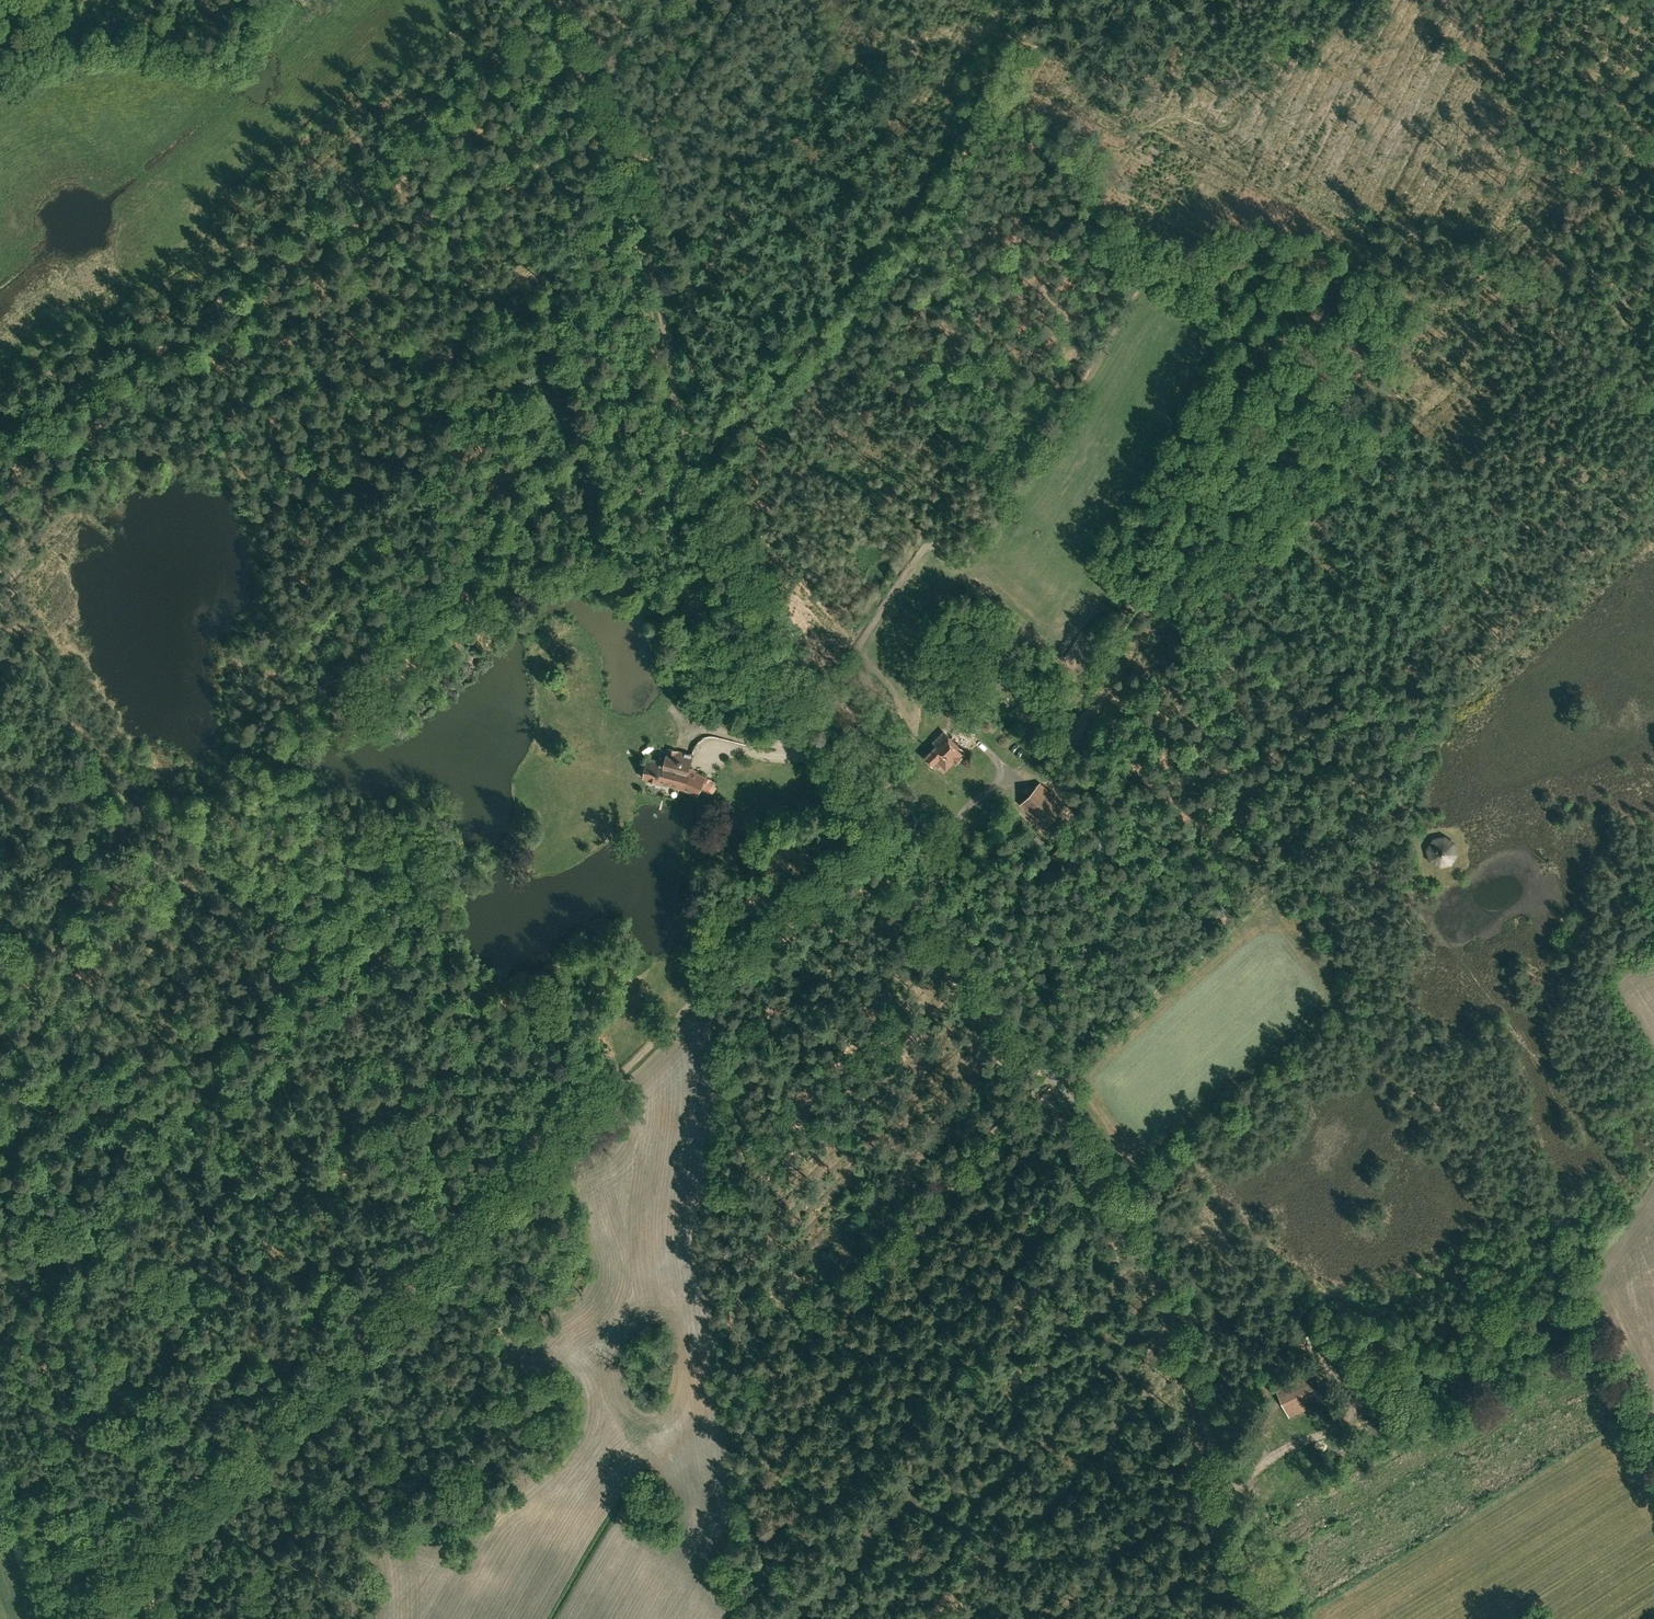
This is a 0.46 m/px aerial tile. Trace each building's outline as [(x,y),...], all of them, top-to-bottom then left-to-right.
[(937,745),(926,757),(933,764),(934,763),(939,767),(941,764),(946,769),(954,761),(956,763),(961,757),(960,756),(965,751),(944,731),(934,742),(937,745)] [(693,755),(668,748),(665,763),(647,760),(646,764),(644,764),(643,771),(645,771),(644,778),(655,780),(655,782),(686,790),(697,795),(700,789),(708,793),(711,793),(713,792),(715,790),(716,787),(714,784),(710,782),(712,779),(706,777),(706,776),(689,768),(693,755)] [(1040,784),(1022,804),(1046,825),(1064,805),(1040,784)] [(1081,826),(1069,838),(1075,844),(1087,832),(1081,826)] [(1037,834),(1030,840),(1038,851),(1046,844),(1037,834)] [(1429,861),(1439,867),(1452,864),(1458,854),(1455,842),(1445,836),(1433,838),(1426,849),(1429,861)] [(1586,1312),(1570,1321),(1576,1335),(1592,1325),(1586,1312)] [(1327,1398),(1313,1369),(1275,1389),(1289,1418),(1327,1398)]
